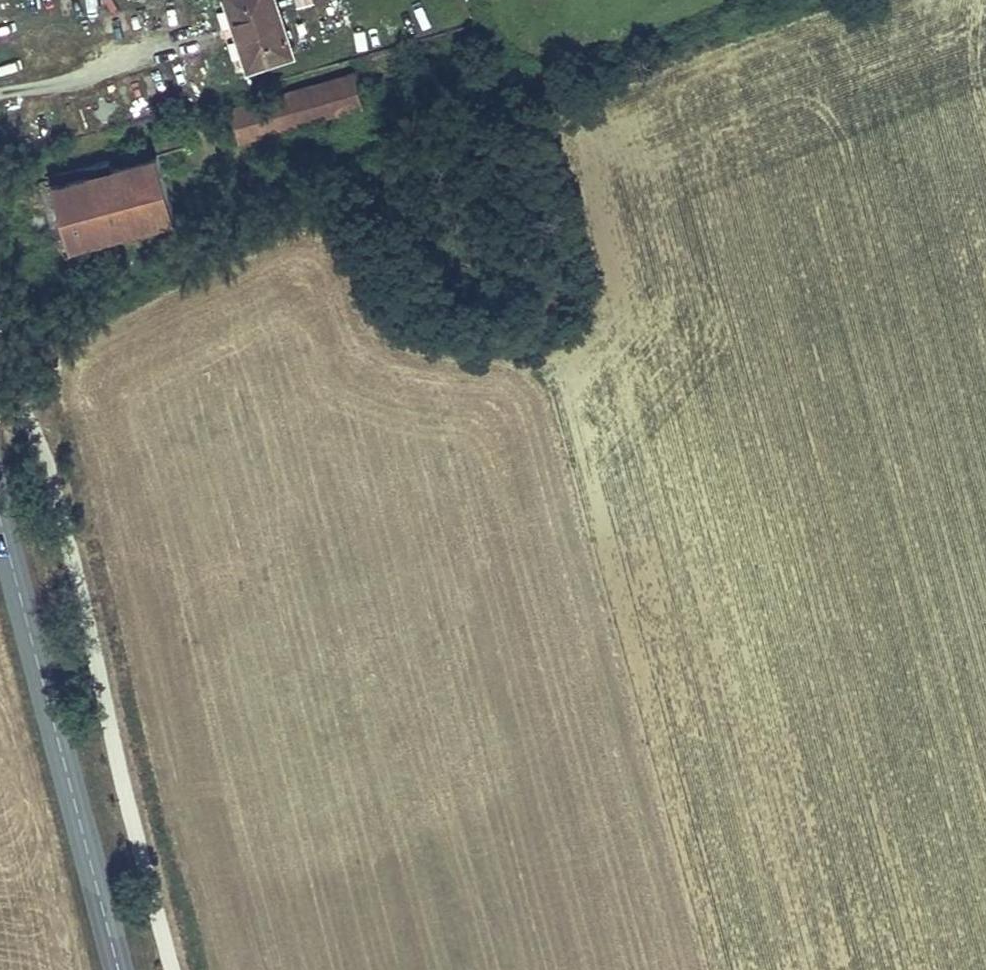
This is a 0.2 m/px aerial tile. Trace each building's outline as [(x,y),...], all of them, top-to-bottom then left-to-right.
[(250,79),(297,64),(277,0),(225,0),(250,79)] [(347,72),(226,109),(236,141),(358,104),(347,72)] [(54,189),(72,256),(172,230),(155,160),(54,189)]
